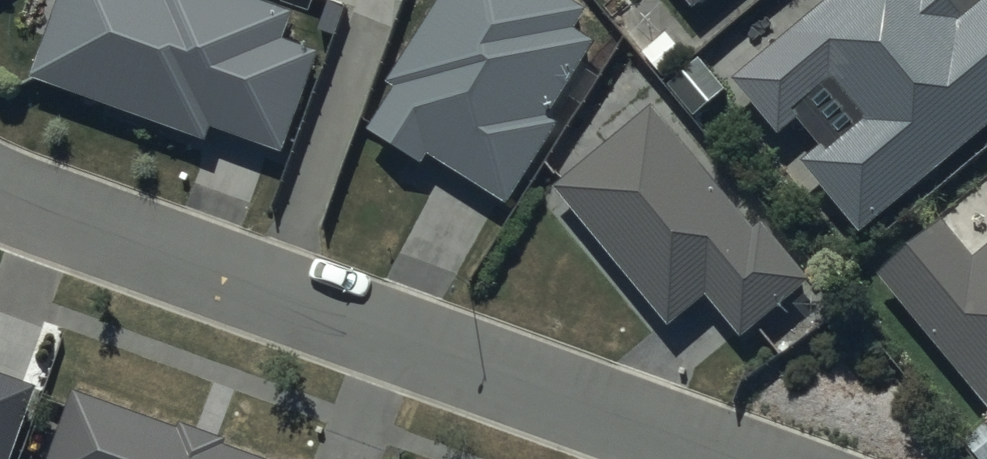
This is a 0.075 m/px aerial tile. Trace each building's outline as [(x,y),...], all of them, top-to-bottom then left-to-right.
[(264,0),(58,0),(31,75),(203,137),(207,125),(279,152),(316,50),(282,38),(292,10),(264,0)] [(578,0),(433,0),(383,80),(392,86),(366,128),(419,161),(425,151),(504,201),(554,123),(546,118),(595,40),(573,26),(586,5),(578,0)] [(792,30),(832,79),(789,116),(818,149),(804,160),(861,231),(986,125),(986,0),(984,0),(962,17),(949,0),(830,0),(792,30)] [(752,227),(651,104),(552,184),(665,322),(705,290),(740,332),(807,277),(760,220),(752,227)] [(878,271),(986,405),(986,246),(974,256),(943,218),(878,271)] [(39,386),(0,372),(0,458),(12,458),(39,386)] [(72,389),(46,458),(266,458),(72,389)]
